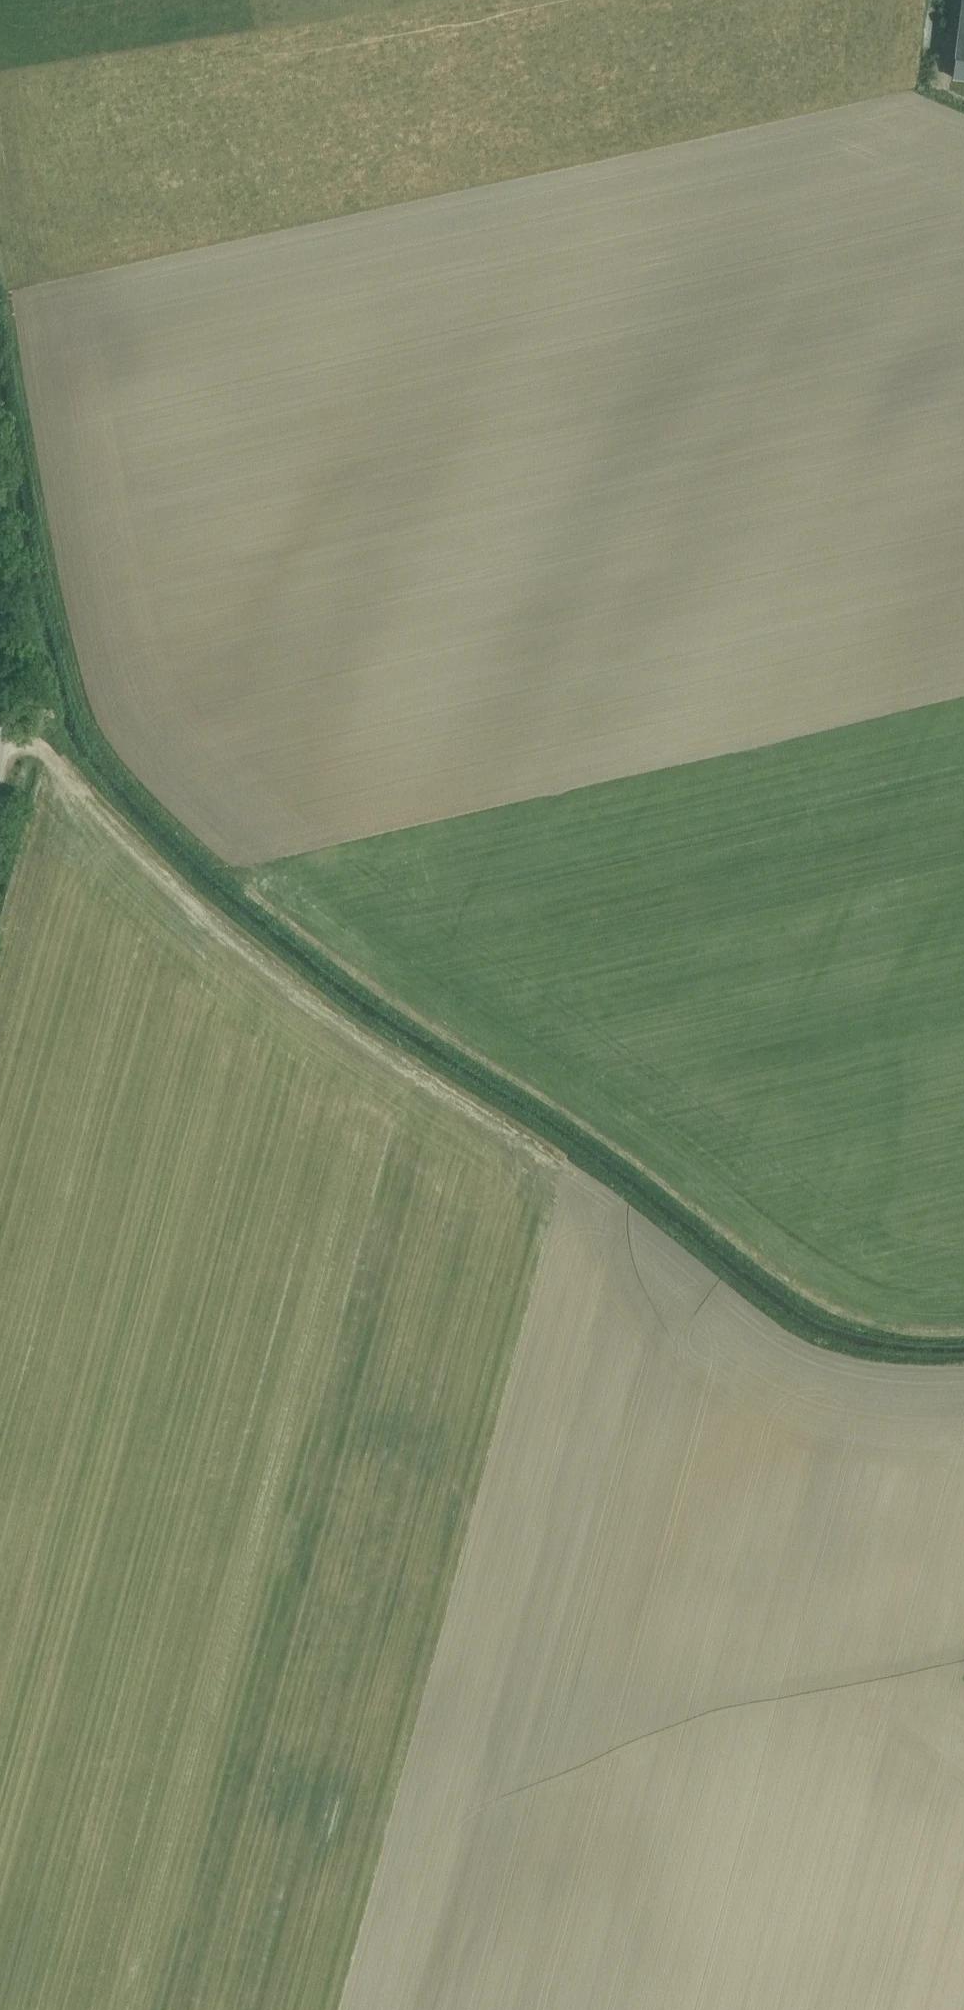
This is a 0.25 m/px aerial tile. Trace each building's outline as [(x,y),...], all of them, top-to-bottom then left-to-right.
[(958,53),(955,78),(963,79),(963,9),(958,53)]
